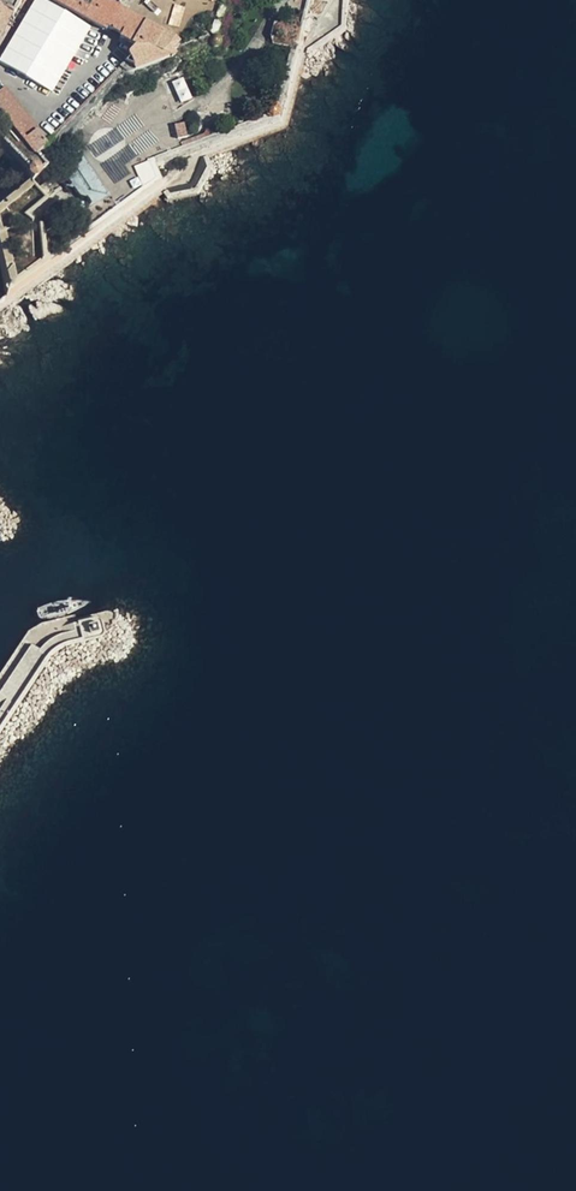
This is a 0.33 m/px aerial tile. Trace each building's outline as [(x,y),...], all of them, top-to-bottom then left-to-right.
[(42,0),(33,0),(0,56),(0,62),(52,93),(89,28),(42,0)] [(106,32),(107,28),(112,31),(121,35),(119,39),(136,48),(129,54),(130,56),(119,67),(126,69),(132,69),(173,54),(171,51),(173,45),(171,42),(119,10),(102,0),(48,0),(106,32)] [(221,42),(222,38),(221,35),(219,33),(217,31),(213,32),(210,34),(209,37),(209,40),(212,43),(215,44),(218,44),(221,42)] [(184,77),(175,81),(183,101),(192,97),(184,77)] [(34,130),(35,129),(3,87),(0,89),(0,109),(23,139),(23,138),(34,130)] [(281,121),(283,112),(280,109),(277,108),(272,109),(270,112),(269,116),(270,119),(272,122),(276,123),(280,122),(281,121)] [(181,137),(178,122),(169,124),(172,139),(181,137)] [(42,141),(34,130),(23,138),(37,157),(45,145),(42,141)] [(89,206),(110,194),(89,159),(68,171),(89,206)] [(152,178),(143,162),(128,168),(137,187),(152,178)] [(39,178),(39,175),(39,172),(38,171),(36,169),(33,168),(30,168),(28,170),(26,172),(26,175),(26,177),(28,180),(30,182),(32,182),(35,181),(37,180),(39,178)] [(13,202),(23,215),(24,216),(49,197),(39,185),(31,191),(29,189),(13,202)] [(23,215),(0,222),(0,234),(27,226),(24,216),(23,215)] [(34,250),(31,239),(24,241),(27,252),(34,250)]
